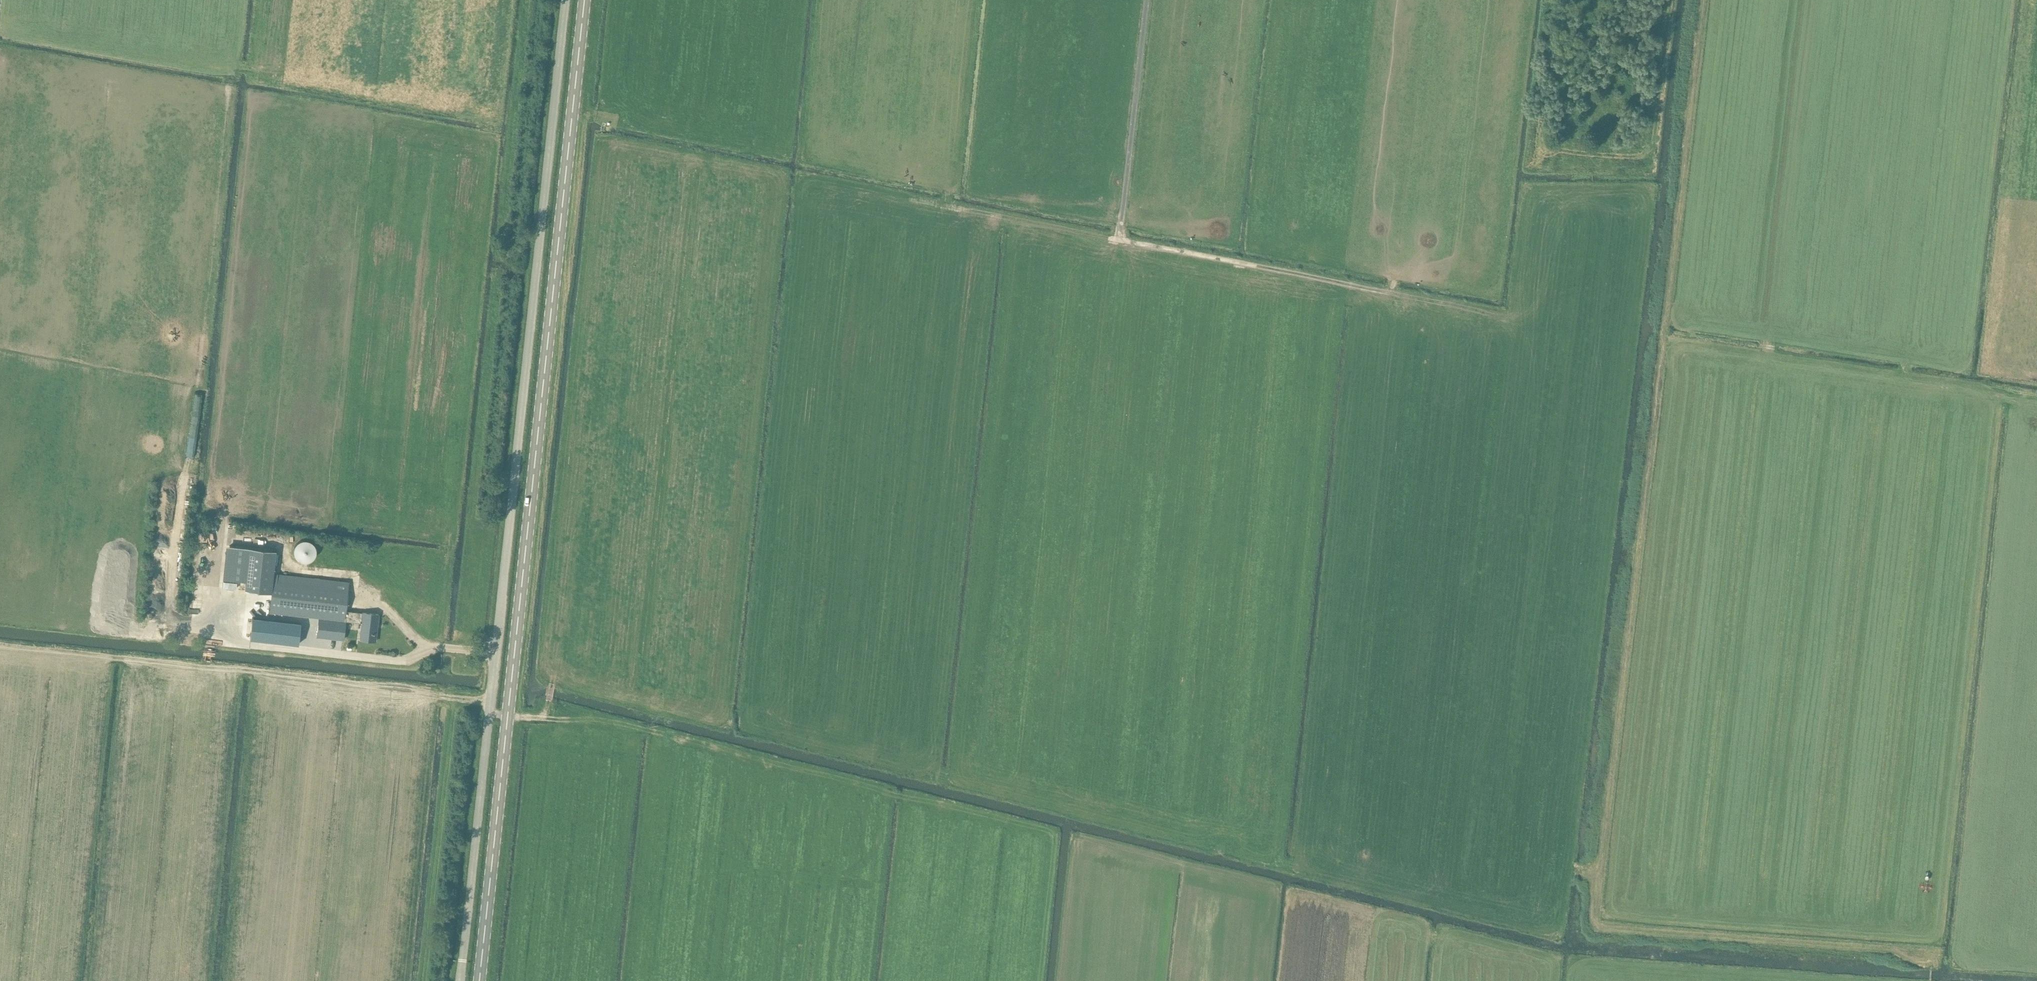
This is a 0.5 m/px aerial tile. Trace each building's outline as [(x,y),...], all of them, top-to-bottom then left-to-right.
[(301,538),(295,555),(312,561),(318,544),(301,538)] [(245,590),(271,593),(276,550),(249,548),(249,547),(229,545),(225,579),(245,582),(245,590)] [(360,640),(375,641),(378,614),(346,611),(349,582),(274,573),(269,613),(319,618),(317,636),(343,640),(346,621),(362,623),(360,640)] [(291,638),(299,639),(300,621),(251,618),(250,639),(291,641),(291,638)]
